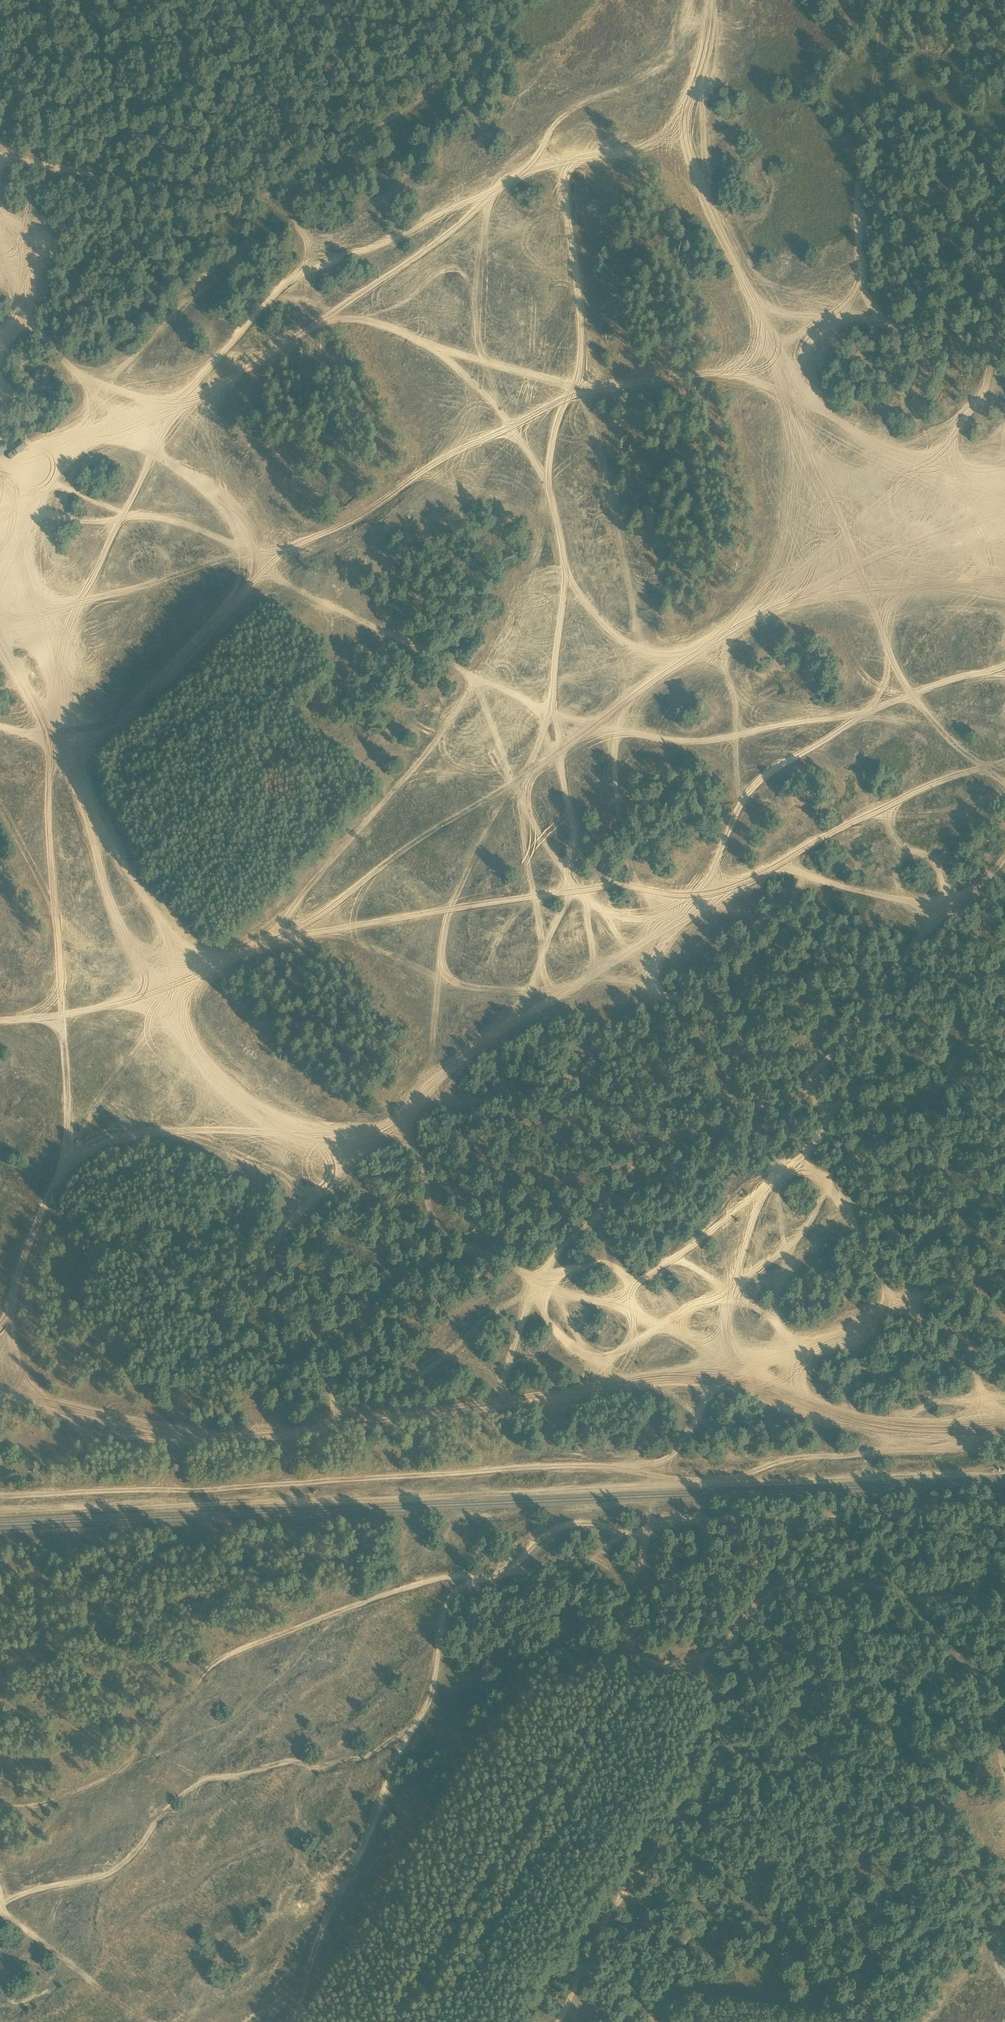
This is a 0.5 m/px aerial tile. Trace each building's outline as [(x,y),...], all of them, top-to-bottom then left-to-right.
[(925,1059),(924,1047),(910,1048),(911,1060),(925,1059)]
